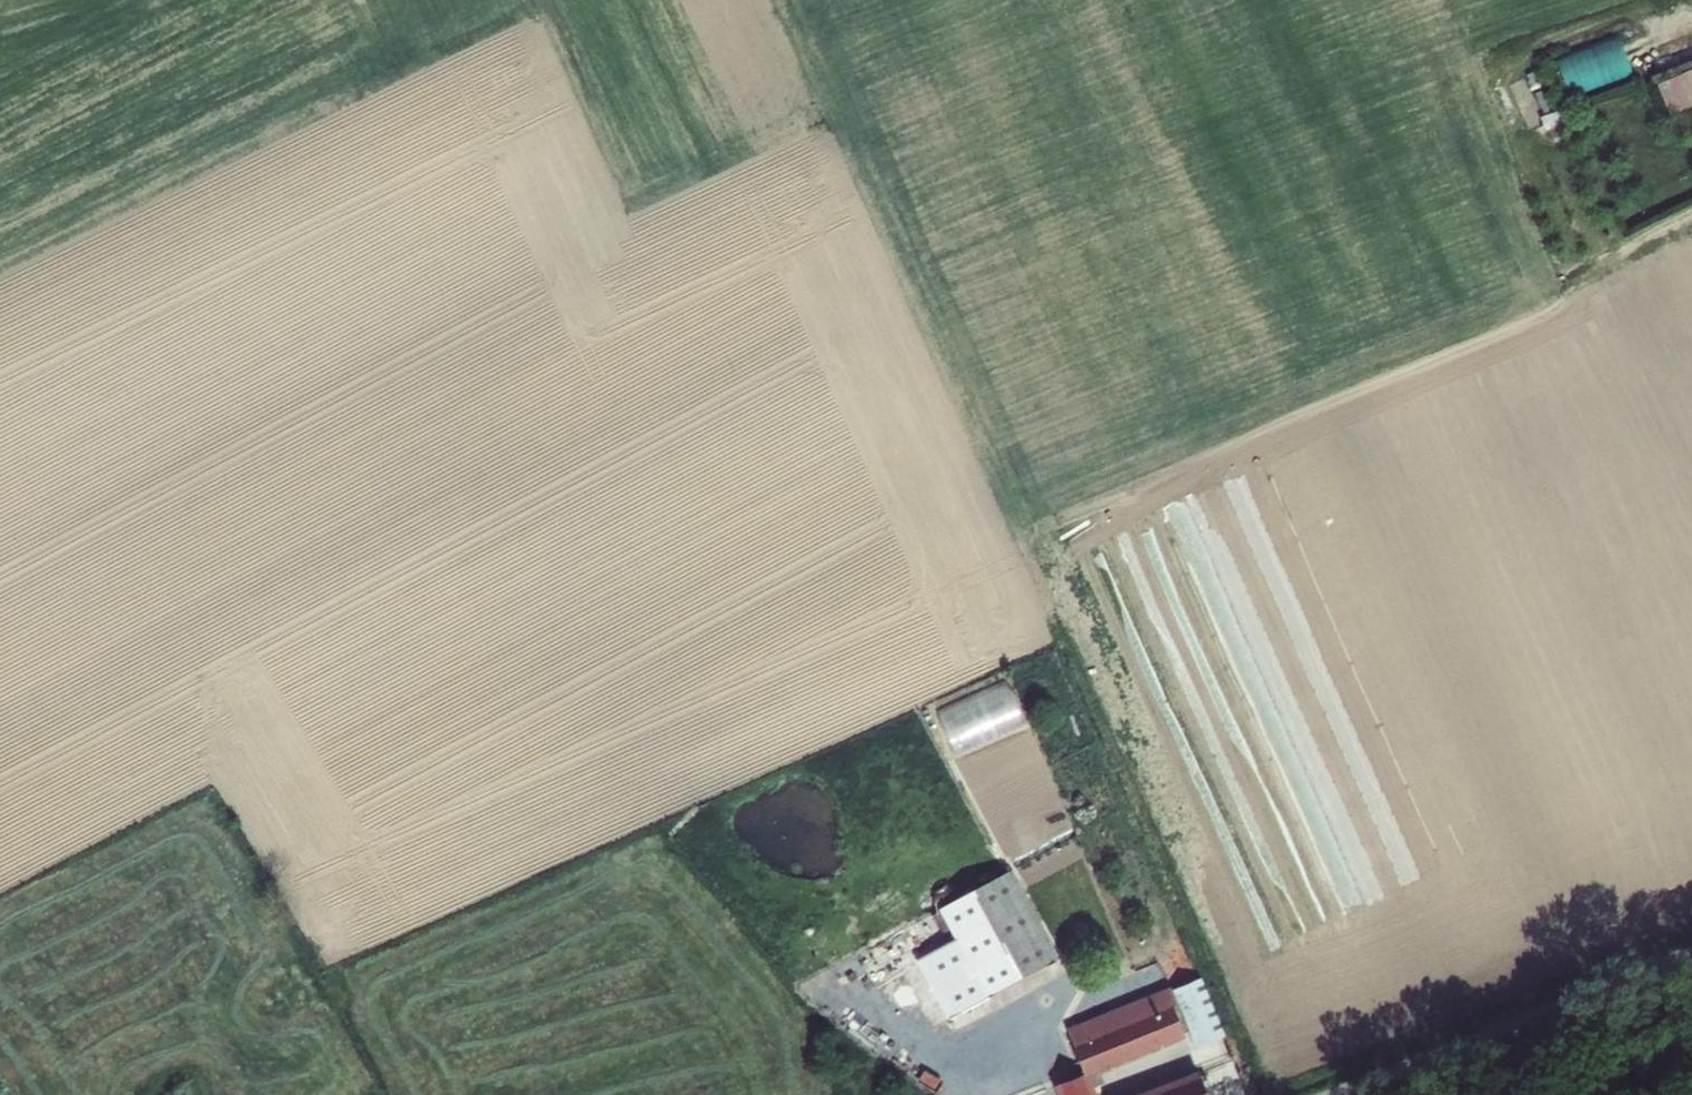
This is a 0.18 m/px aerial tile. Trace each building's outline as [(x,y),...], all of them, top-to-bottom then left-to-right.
[(1616,35),(1552,58),(1568,103),(1632,80),(1616,35)] [(1658,86),(1672,117),(1691,107),(1691,71),(1658,86)] [(941,704),(955,750),(1027,727),(1012,681),(941,704)] [(999,852),(933,889),(950,919),(983,977),(1049,940),(999,852)] [(945,998),(983,977),(950,919),(912,940),(945,998)] [(1138,995),(1170,982),(1181,1007),(1188,1021),(1220,1006),(1198,958),(1166,972),(1163,965),(1131,979),(1138,995)] [(1181,1007),(1170,982),(1138,995),(1131,979),(1064,1008),(1071,1024),(1069,1025),(1081,1050),(1181,1007)] [(1117,1094),(1191,1094),(1229,1080),(1218,1055),(1206,1061),(1200,1048),(1113,1085),(1117,1094)] [(1074,1094),(1101,1094),(1081,1050),(1059,1060),(1074,1094)]
